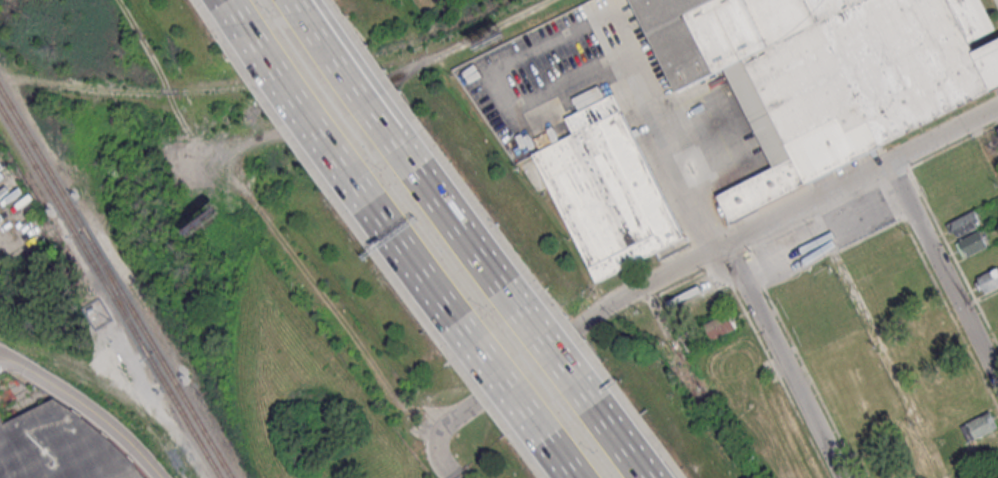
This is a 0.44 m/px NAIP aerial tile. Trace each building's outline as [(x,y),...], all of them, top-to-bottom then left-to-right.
[(676,90),(724,66),(776,169),(720,198),(731,221),(997,87),(997,39),(973,52),(969,44),(995,31),(980,0),(630,0),(676,90)] [(687,237),(599,282),(534,155),(576,133),(569,119),(615,95),(687,237)] [(953,239),(982,224),(974,209),(946,224),(953,239)] [(964,258),(989,244),(980,229),(955,243),(964,258)] [(974,276),(981,293),(997,287),(997,267),(974,276)] [(711,340),(736,325),(728,311),(702,325),(711,340)] [(59,397),(10,371),(0,375),(0,477),(144,477),(59,397)] [(959,426),(968,441),(997,426),(989,410),(959,426)]
